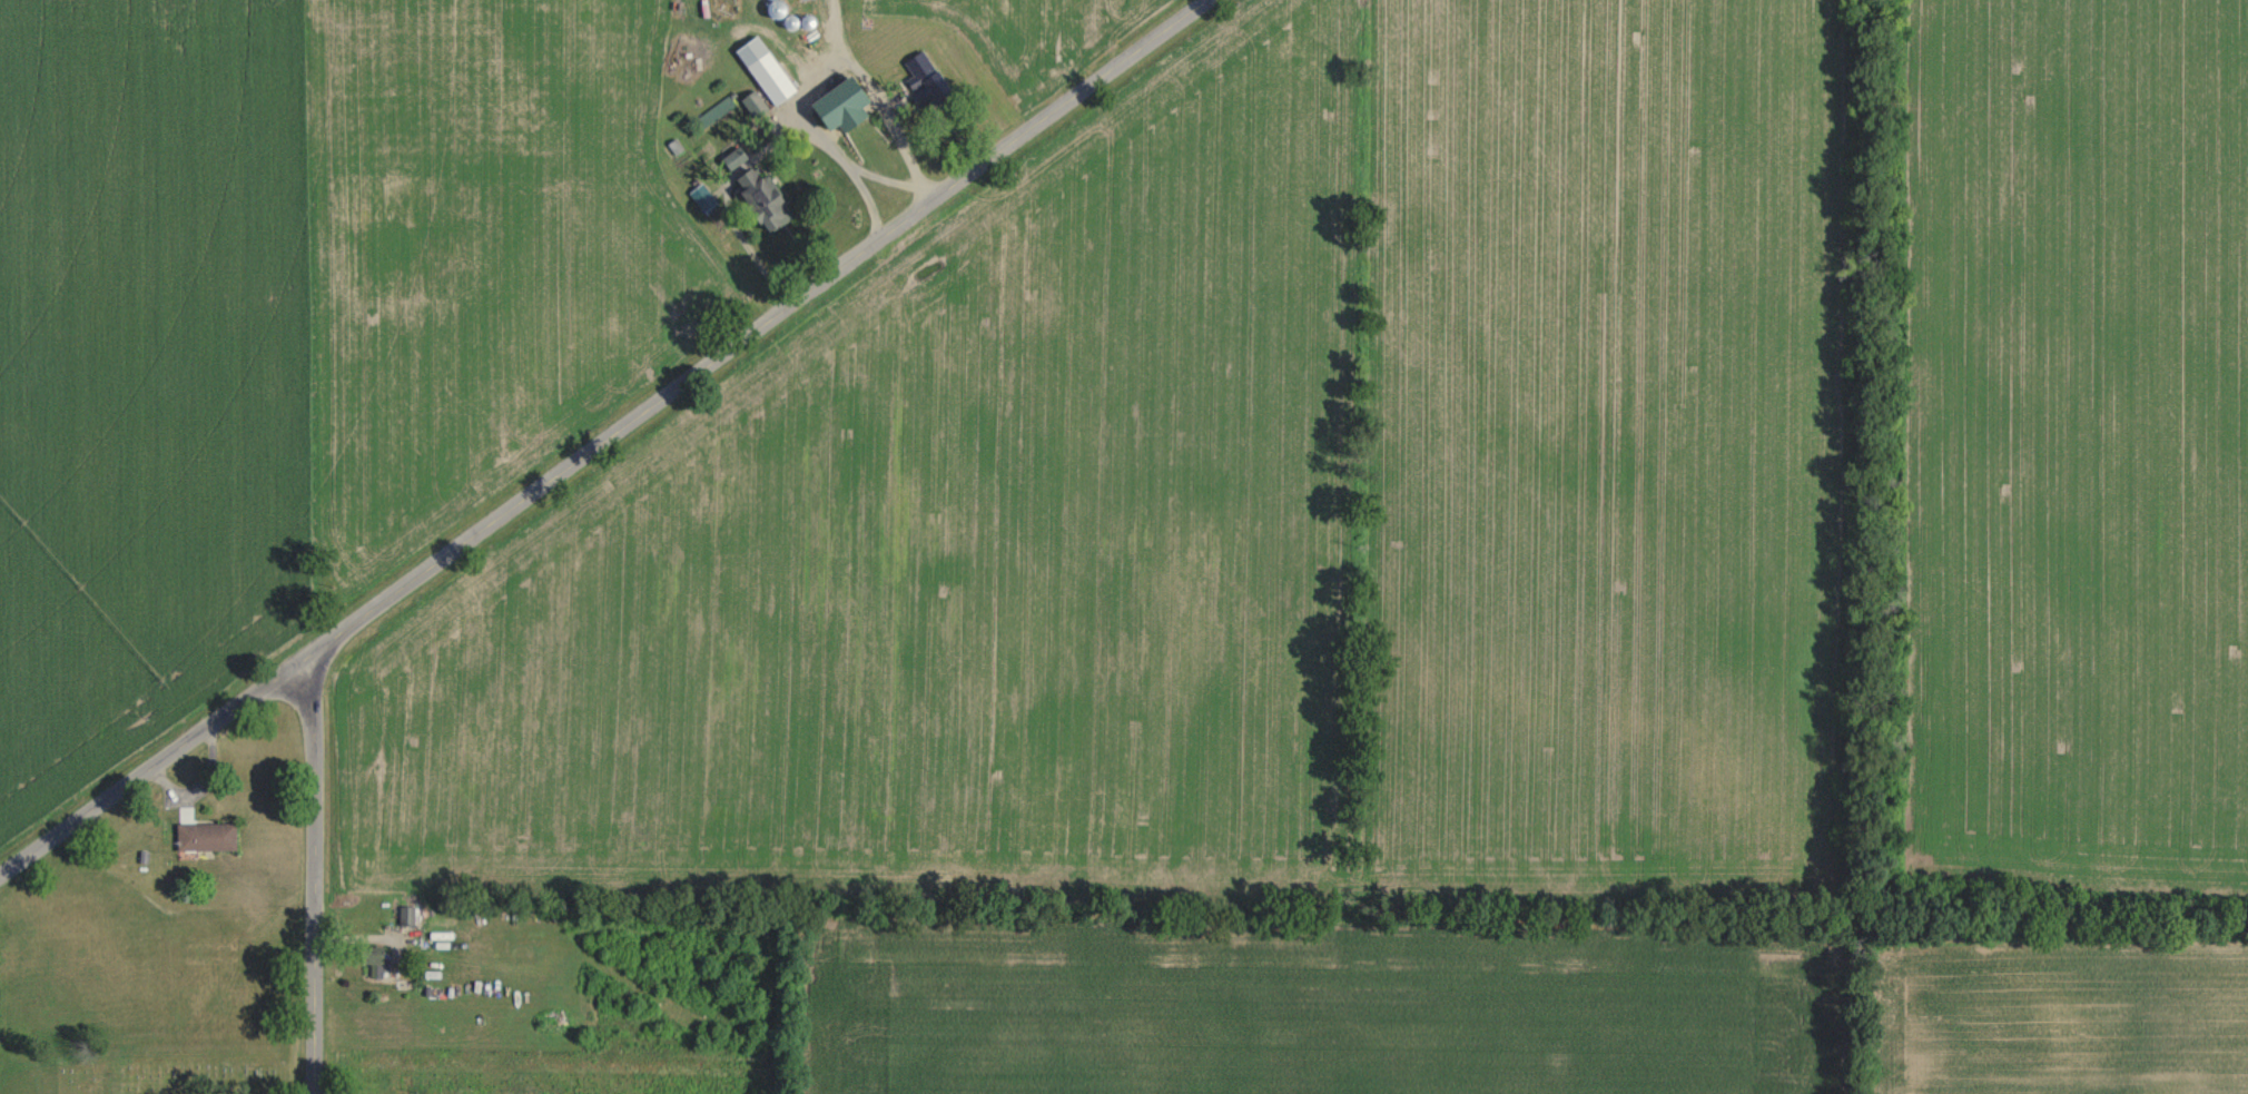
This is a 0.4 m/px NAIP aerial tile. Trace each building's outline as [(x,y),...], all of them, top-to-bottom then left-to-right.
[(914,75),(905,81),(920,106),(929,101),(933,108),(955,95),(927,48),(905,61),(914,75)] [(749,66),(778,106),(800,90),(770,50),(749,66)] [(849,133),(874,117),(867,107),(876,102),(859,75),(814,103),(832,131),(843,124),(849,133)] [(699,120),(705,129),(736,105),(730,97),(699,120)] [(799,216),(771,173),(757,182),(752,174),(740,182),(773,233),(799,216)] [(239,852),(239,824),(180,824),(180,852),(239,852)] [(417,906),(401,906),(401,927),(417,927),(417,906)] [(388,978),(388,947),(368,947),(368,978),(388,978)]
